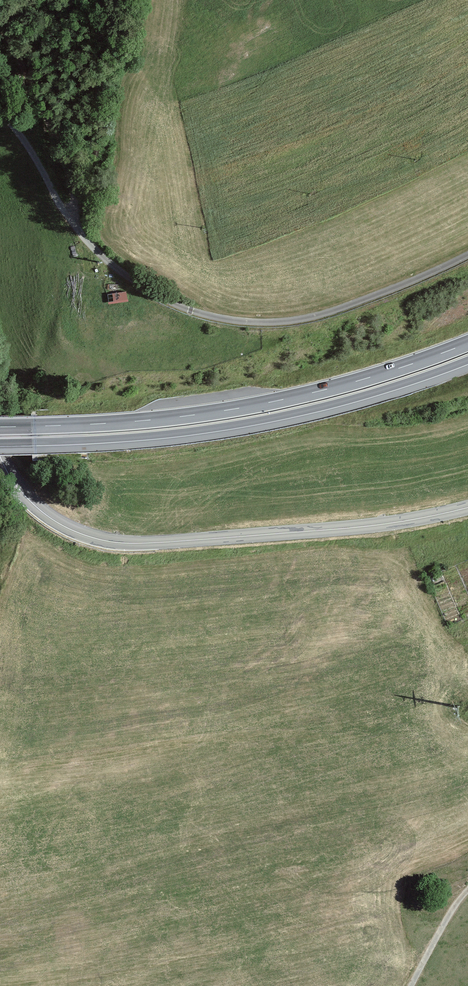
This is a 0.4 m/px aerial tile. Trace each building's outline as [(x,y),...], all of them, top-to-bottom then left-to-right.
[(111,301),(128,300),(128,290),(110,291),(111,301)]
